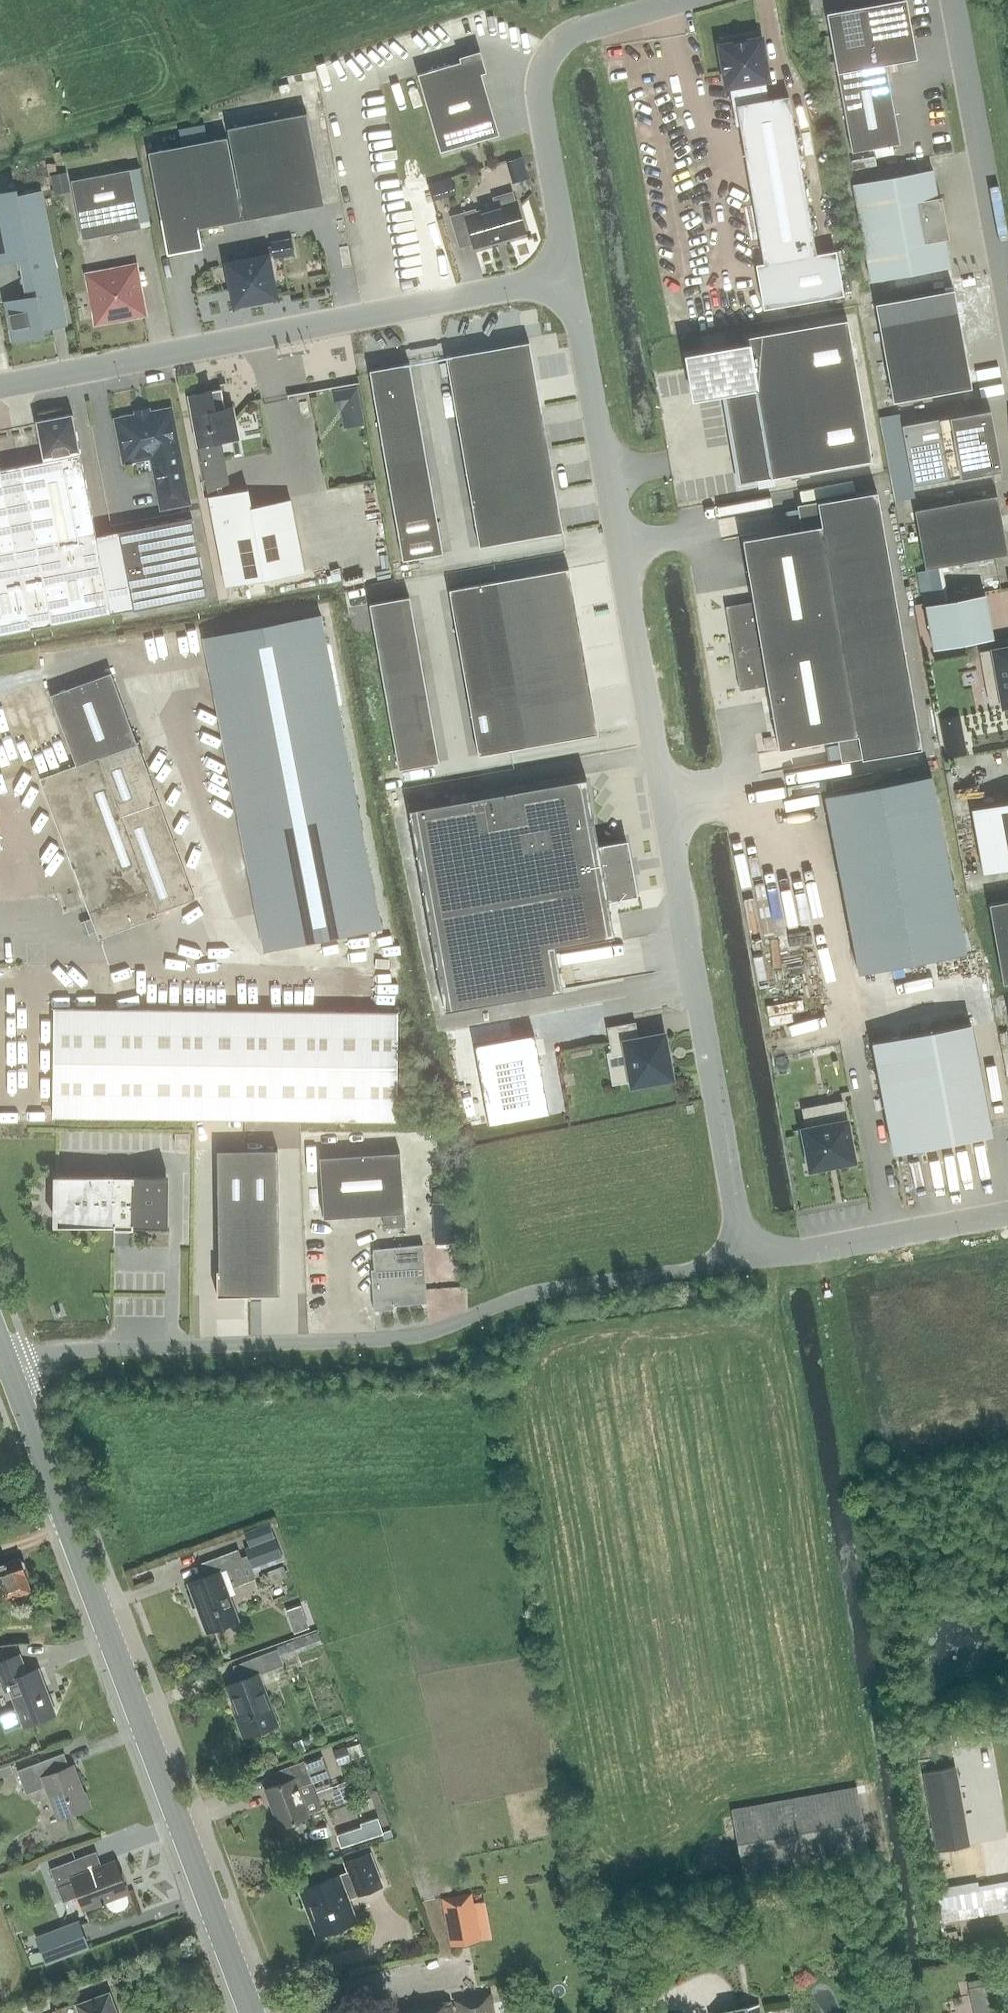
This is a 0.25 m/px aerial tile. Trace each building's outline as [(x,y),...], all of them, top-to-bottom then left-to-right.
[(899,143),(885,64),(916,59),(906,0),(900,0),(826,13),(851,152),(899,143)] [(834,251),(816,254),(789,96),(762,100),(759,81),(768,79),(761,38),(746,40),(734,42),(720,45),(722,59),(724,72),(727,86),(730,86),(737,126),(740,125),(764,263),(755,265),(763,309),(842,295),(834,251)] [(417,74),(440,151),(498,134),(480,72),(485,71),(479,52),(460,58),(461,61),(417,74)] [(326,204),(308,112),(229,127),(242,194),(238,195),(243,220),(326,204)] [(242,220),(227,137),(148,152),(167,254),(201,247),(198,228),(242,220)] [(510,159),(517,179),(527,176),(521,156),(510,159)] [(82,239),(141,228),(130,169),(71,180),(82,239)] [(853,183),(871,281),(950,267),(945,238),(949,238),(941,197),(937,197),(932,169),(853,183)] [(67,172),(51,175),(55,195),(71,191),(67,172)] [(440,180),(427,183),(432,200),(444,196),(440,180)] [(0,193),(0,263),(19,259),(27,297),(4,302),(12,341),(43,335),(42,329),(66,324),(41,191),(17,196),(15,190),(0,193)] [(450,217),(454,229),(467,225),(474,247),(507,237),(508,239),(522,236),(521,233),(525,232),(516,202),(514,202),(512,193),(494,198),(496,207),(475,213),(474,210),(450,217)] [(291,238),(271,242),(274,260),(294,256),(291,238)] [(234,305),(275,296),(267,255),(226,263),(234,305)] [(96,323),(144,314),(135,266),(87,275),(96,323)] [(971,387),(953,289),(875,303),(893,402),(971,387)] [(722,394),(737,483),(871,460),(847,319),(745,336),(747,344),(686,355),(693,399),(722,394)] [(479,546),(562,531),(529,342),(445,356),(479,546)] [(407,562),(447,554),(410,365),(371,373),(407,562)] [(364,423),(357,385),(333,390),(337,411),(340,410),(343,427),(364,423)] [(188,395),(198,446),(204,480),(225,476),(218,442),(238,438),(232,407),(225,408),(221,389),(188,395)] [(990,408),(901,425),(912,486),(1001,469),(990,408)] [(186,501),(169,411),(131,418),(129,417),(121,418),(117,425),(118,433),(120,434),(123,447),(121,449),(123,457),(129,461),(137,460),(138,458),(153,455),(163,506),(186,501)] [(0,469),(0,470),(0,472),(30,628),(111,613),(95,535),(80,455),(80,454),(72,413),(35,421),(43,461),(0,469)] [(30,628),(0,472),(0,634),(30,628)] [(249,488),(208,496),(225,586),(304,570),(290,498),(253,506),(249,488)] [(767,685),(778,748),(837,738),(841,762),(921,748),(876,491),(797,505),(801,528),(742,538),(753,601),(725,606),(739,690),(767,685)] [(997,495),(914,510),(925,569),(1007,554),(997,495)] [(206,594),(191,517),(95,535),(111,613),(206,594)] [(571,566),(498,579),(502,600),(506,620),(578,607),(571,566)] [(449,589),(452,610),(500,601),(497,581),(449,589)] [(985,594),(925,605),(933,649),(993,638),(985,594)] [(409,596),(369,603),(373,624),(412,617),(409,596)] [(452,610),(456,631),(504,622),(500,601),(452,610)] [(510,641),(513,661),(586,648),(578,607),(506,620),(510,641)] [(320,614),(202,637),(263,951),(381,928),(320,614)] [(412,617),(373,624),(376,645),(416,638),(412,617)] [(456,631),(460,651),(508,643),(504,622),(456,631)] [(416,638),(376,645),(380,665),(420,658),(416,638)] [(460,651),(463,672),(511,663),(508,643),(460,651)] [(586,648),(513,661),(517,682),(521,702),(594,689),(586,648)] [(980,653),(987,687),(999,685),(1003,703),(1002,703),(1003,706),(1006,706),(1006,705),(1007,705),(1007,648),(996,650),(996,649),(993,650),(993,651),(980,653)] [(420,658),(380,665),(384,686),(424,679),(420,658)] [(463,672),(467,693),(515,684),(511,663),(463,672)] [(51,695),(77,765),(69,768),(70,768),(41,779),(99,937),(158,916),(157,913),(194,899),(137,743),(110,673),(51,695)] [(424,679),(384,686),(387,707),(427,700),(424,679)] [(467,693),(471,713),(519,705),(515,684),(467,693)] [(524,723),(528,743),(601,730),(594,689),(521,702),(524,723)] [(387,707),(391,728),(431,720),(427,700),(387,707)] [(471,713),(474,734),(523,726),(519,705),(471,713)] [(431,720),(391,728),(395,748),(435,741),(431,720)] [(474,734),(478,755),(526,746),(523,726),(474,734)] [(395,748),(398,769),(438,762),(435,741),(395,748)] [(967,754),(965,744),(945,748),(946,758),(967,754)] [(931,774),(824,795),(858,973),(965,952),(931,774)] [(560,990),(552,946),(611,936),(605,900),(633,895),(623,840),(595,845),(583,778),(406,810),(442,1011),(560,990)] [(982,874),(1007,869),(1007,803),(971,810),(982,874)] [(988,904),(1003,983),(1007,982),(1007,900),(988,904)] [(396,1120),(397,1012),(53,1008),(52,1116),(396,1120)] [(607,1027),(612,1056),(626,1054),(631,1082),(631,1085),(635,1085),(634,1084),(668,1078),(668,1079),(672,1078),(671,1075),(668,1061),(669,1061),(667,1050),(666,1050),(664,1037),(664,1034),(660,1034),(660,1035),(638,1039),(635,1022),(607,1027)] [(971,1023),(872,1042),(893,1153),(991,1134),(971,1023)] [(540,1033),(480,1044),(494,1123),(554,1112),(540,1033)] [(826,1104),(830,1124),(803,1129),(811,1169),(827,1165),(827,1166),(837,1164),(837,1163),(854,1160),(842,1101),(826,1104)] [(273,1148),(243,1149),(244,1173),(274,1172),(273,1148)] [(243,1149),(213,1150),(213,1174),(244,1173),(243,1149)] [(400,1152),(319,1157),(323,1218),(404,1213),(400,1152)] [(274,1172),(244,1173),(245,1197),(275,1196),(274,1172)] [(244,1173),(213,1174),(214,1198),(245,1197),(244,1173)] [(165,1180),(150,1180),(150,1177),(75,1176),(75,1179),(59,1179),(59,1223),(113,1223),(112,1228),(132,1228),(132,1222),(165,1222),(165,1180)] [(275,1196),(245,1197),(246,1221),(276,1220),(275,1196)] [(245,1197),(214,1198),(215,1222),(246,1221),(245,1197)] [(453,1202),(432,1203),(434,1244),(456,1242),(453,1202)] [(276,1220),(246,1221),(246,1245),(277,1244),(276,1220)] [(246,1221),(215,1222),(216,1246),(246,1245),(246,1221)] [(246,1245),(247,1269),(248,1293),(278,1292),(277,1244),(246,1245)] [(427,1302),(423,1244),(372,1248),(374,1269),(377,1269),(378,1277),(375,1277),(376,1290),(373,1291),(375,1310),(392,1308),(392,1306),(427,1302)] [(246,1245),(216,1246),(217,1269),(217,1270),(247,1269),(246,1245)] [(217,1269),(215,1269),(216,1295),(248,1294),(248,1293),(247,1269),(217,1270),(217,1269)] [(255,1579),(252,1571),(284,1559),(270,1522),(244,1531),(250,1546),(244,1548),(247,1557),(241,1559),(238,1549),(198,1564),(203,1577),(187,1583),(206,1633),(238,1621),(229,1596),(236,1594),(233,1587),(255,1579)] [(31,1591),(19,1558),(0,1564),(0,1602),(31,1591)] [(287,1575),(283,1565),(267,1571),(271,1581),(287,1575)] [(299,1605),(284,1611),(293,1633),(308,1628),(299,1605)] [(318,1632),(277,1647),(278,1649),(281,1656),(321,1641),(318,1632)] [(281,1656),(278,1649),(248,1660),(254,1674),(224,1685),(238,1722),(236,1723),(241,1737),(244,1736),(244,1737),(277,1725),(258,1674),(284,1665),(281,1656)] [(38,1669),(26,1673),(19,1655),(0,1662),(0,1679),(4,1691),(9,1689),(16,1707),(0,1713),(0,1720),(5,1733),(55,1714),(38,1669)] [(293,1742),(297,1753),(304,1750),(301,1739),(293,1742)] [(346,1746),(333,1750),(338,1766),(351,1761),(346,1746)] [(57,1755),(29,1766),(17,1770),(26,1794),(45,1786),(58,1819),(90,1807),(84,1793),(83,1793),(73,1766),(62,1770),(57,1755)] [(308,1817),(306,1812),(320,1807),(311,1783),(330,1776),(322,1755),(305,1762),(304,1761),(275,1771),(280,1784),(265,1789),(279,1827),(308,1817)] [(936,1851),(970,1845),(956,1767),(922,1772),(936,1851)] [(856,1786),(731,1809),(743,1875),(868,1852),(856,1786)] [(337,1833),(342,1846),(383,1833),(378,1816),(360,1822),(361,1825),(337,1833)] [(349,1871),(303,1888),(320,1934),(355,1921),(347,1898),(382,1885),(370,1852),(346,1861),(349,1871)] [(92,1868),(87,1854),(49,1869),(62,1901),(78,1895),(83,1910),(105,1901),(107,1905),(109,1908),(112,1911),(116,1911),(124,1908),(127,1905),(128,1901),(127,1897),(126,1893),(127,1893),(114,1860),(92,1868)] [(943,1941),(962,1938),(959,1920),(1007,1911),(1007,1881),(979,1886),(978,1881),(934,1888),(943,1941)] [(450,1945),(480,1940),(472,1892),(442,1898),(450,1945)] [(36,1937),(46,1963),(87,1948),(77,1922),(36,1937)] [(997,1950),(1002,1974),(1007,1973),(1007,1948),(997,1950)] [(490,1993),(452,2000),(453,2006),(451,2006),(450,2001),(389,2012),(453,2012),(452,2011),(454,2011),(454,2012),(494,2012),(490,1993)] [(108,1994),(78,2005),(81,2012),(115,2012),(108,1994)] [(758,2004),(709,2012),(760,2012),(758,2004)]
